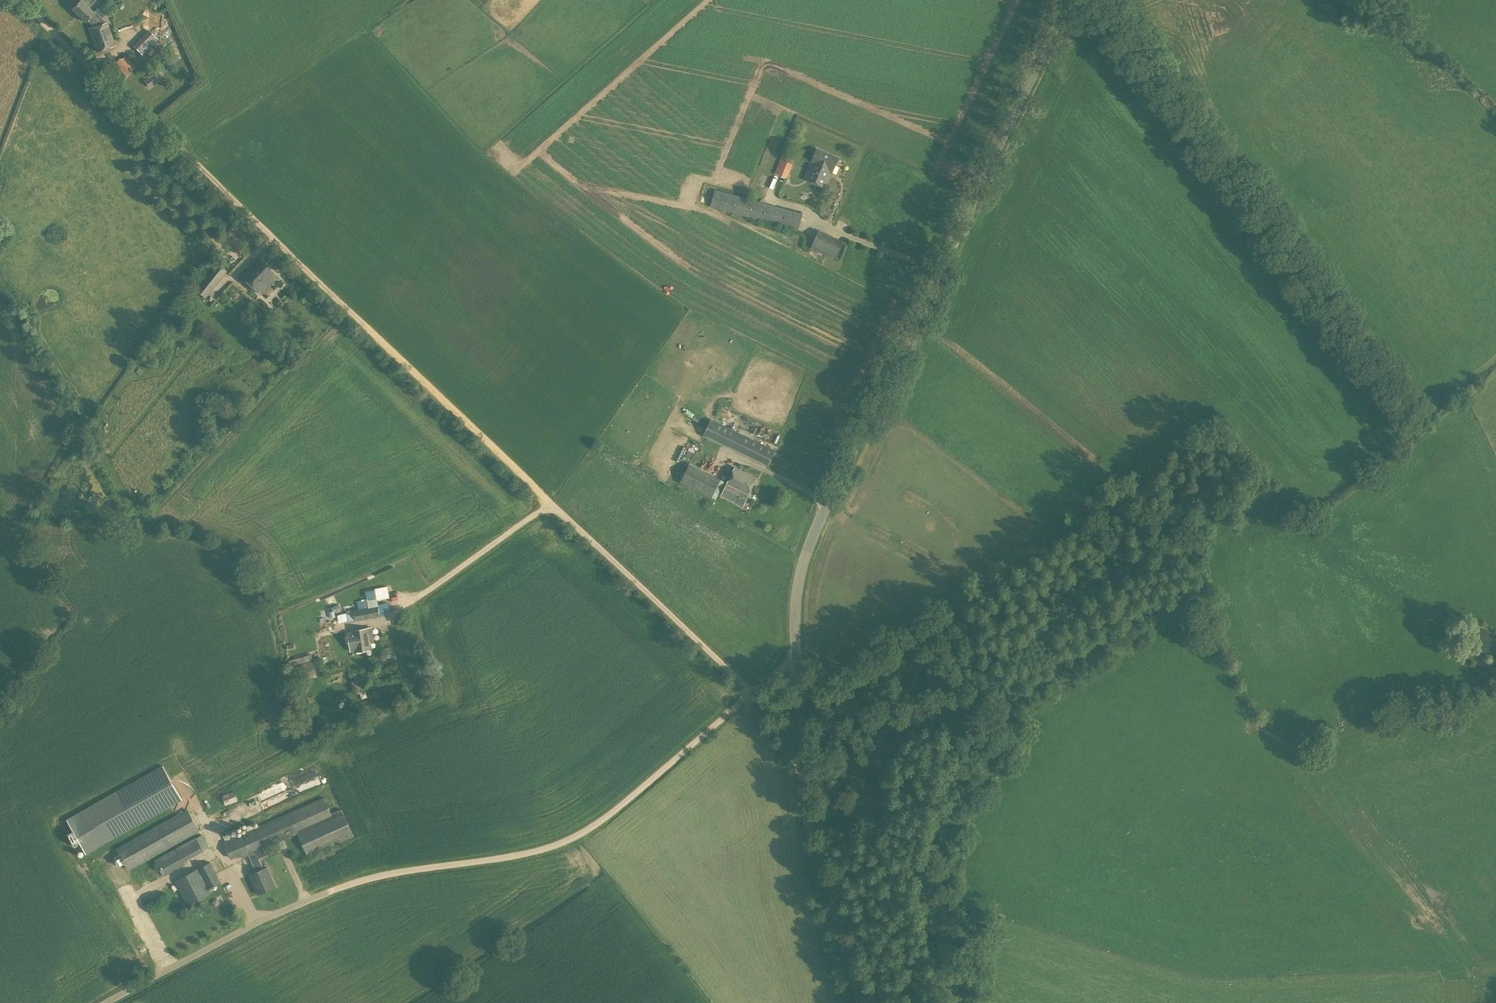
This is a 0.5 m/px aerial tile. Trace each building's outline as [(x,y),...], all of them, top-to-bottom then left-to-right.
[(93,26),(105,23),(106,22),(90,6),(96,0),(81,0),(72,9),(85,22),(87,20),(93,26)] [(105,23),(93,26),(89,28),(95,51),(115,45),(108,22),(105,23)] [(134,44),(143,54),(157,40),(148,31),(134,44)] [(107,69),(120,82),(132,70),(120,58),(107,69)] [(143,81),(150,89),(159,82),(152,73),(143,81)] [(838,157),(817,148),(812,161),(823,165),(820,172),(830,177),(838,157)] [(775,173),(786,179),(794,160),(782,155),(775,173)] [(804,178),(826,187),(830,177),(820,172),(823,165),(812,161),(804,178)] [(803,213),(715,189),(710,206),(798,231),(803,213)] [(834,257),(841,241),(819,231),(812,247),(834,257)] [(257,289),(260,292),(275,275),(258,259),(241,277),(255,291),(257,289)] [(210,267),(193,289),(205,298),(222,275),(210,267)] [(712,419),(703,436),(727,447),(767,467),(775,450),(712,419)] [(711,498),(721,479),(689,463),(680,482),(711,498)] [(743,505),(756,477),(734,467),(721,494),(743,505)] [(361,601),(357,602),(358,609),(354,610),(346,611),(347,622),(355,621),(379,617),(377,599),(376,596),(366,598),(367,598),(361,599),(361,601)] [(352,632),(348,632),(349,645),(360,644),(359,638),(363,638),(363,635),(372,634),(372,628),(369,629),(369,628),(351,630),(352,632)] [(371,642),(374,642),(372,634),(363,635),(363,638),(359,638),(360,644),(349,645),(350,652),(354,651),(354,652),(372,649),(371,642)] [(387,662),(394,660),(393,653),(386,654),(387,662)] [(291,669),(294,678),(304,674),(304,675),(316,671),(313,660),(300,664),(301,666),(291,669)] [(366,681),(364,675),(351,679),(353,685),(366,681)] [(75,847),(81,844),(85,852),(182,798),(163,764),(66,818),(75,834),(69,838),(75,847)] [(257,810),(324,786),(318,770),(251,793),(257,810)] [(240,801),(236,792),(224,797),(228,806),(240,801)] [(241,859),(249,856),(256,872),(264,868),(259,858),(266,854),(264,849),(299,833),(309,856),(354,836),(344,813),(343,814),(341,809),(331,814),(323,797),(223,842),(230,859),(240,855),(241,859)] [(117,848),(128,870),(199,830),(188,809),(117,848)] [(185,864),(185,861),(177,847),(155,860),(164,876),(185,864)] [(221,881),(210,862),(174,881),(187,905),(211,893),(208,888),(221,881)] [(267,867),(264,868),(256,872),(249,875),(258,894),(276,886),(267,867)]
